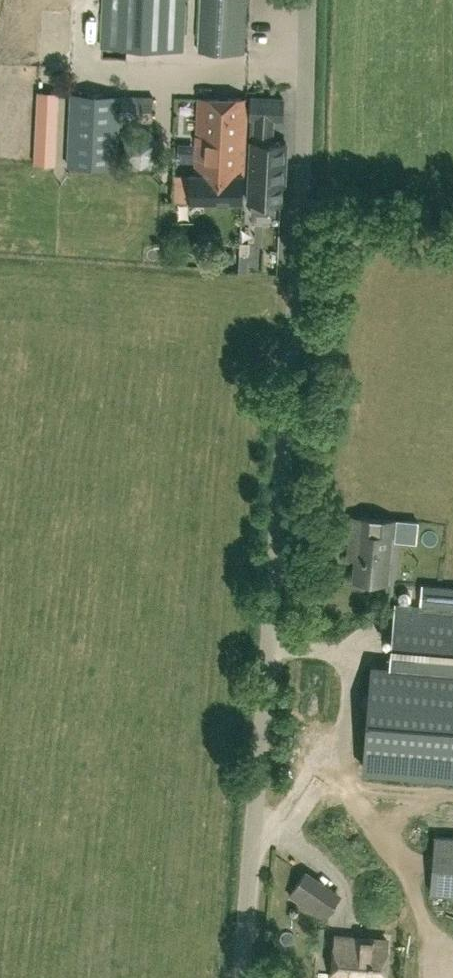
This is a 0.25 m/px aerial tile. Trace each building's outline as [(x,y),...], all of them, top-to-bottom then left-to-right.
[(184,26),(185,0),(104,0),(102,46),(183,50),(184,26)] [(200,19),(199,50),(244,52),(247,0),(201,0),(200,19)] [(59,91),(38,91),(34,163),(56,164),(59,91)] [(122,95),(72,92),(68,165),(116,167),(119,120),(153,121),(154,95),(122,93),(122,95)] [(190,200),(242,200),(243,200),(244,175),(248,98),(199,96),(196,173),(190,173),(190,200)] [(248,201),(283,203),(286,142),(274,142),(275,118),(282,118),(283,98),(251,97),(250,117),(254,117),(253,141),(251,141),(248,201)] [(189,155),(189,144),(168,144),(168,155),(189,155)] [(353,579),(387,582),(391,535),(399,536),(400,520),(359,516),(358,531),(350,531),(349,546),(356,547),(353,579)] [(420,584),(419,604),(396,602),(391,665),(373,663),(364,766),(452,773),(452,587),(420,584)] [(435,834),(431,891),(452,893),(452,835),(435,834)] [(337,899),(304,876),(290,895),(323,918),(337,899)] [(354,977),(354,974),(362,975),(362,977),(369,977),(384,977),(387,940),(365,939),(365,941),(357,940),(357,938),(336,936),(333,975),(354,977)]
